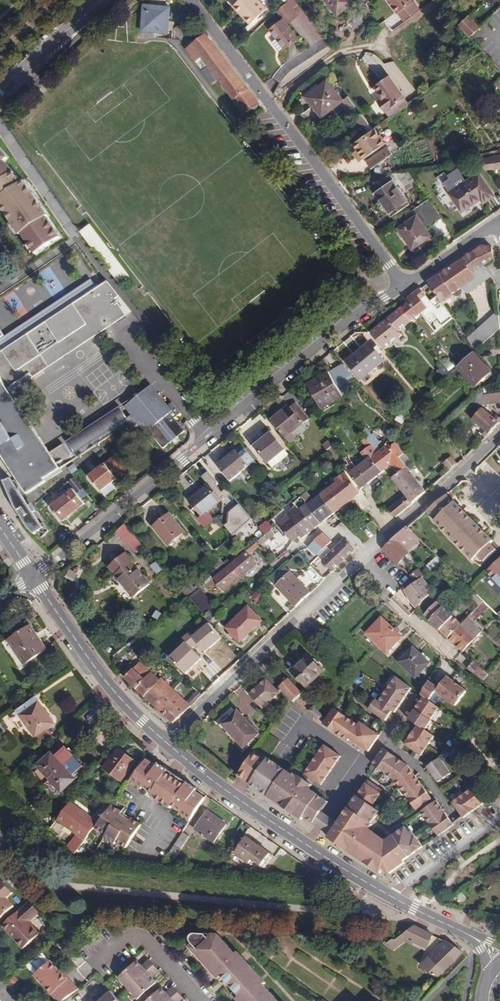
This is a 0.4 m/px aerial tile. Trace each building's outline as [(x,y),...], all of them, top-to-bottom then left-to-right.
[(154,0),(144,0),(144,3),(142,2),(140,26),(143,27),(142,32),(167,35),(167,33),(170,33),(174,6),(171,5),(171,1),(154,0)] [(259,0),(240,0),(235,5),(246,16),(244,18),(251,24),(267,9),(259,0)] [(353,0),(326,0),(328,3),(330,2),(340,14),(355,2),(353,0)] [(398,14),(414,2),(412,0),(388,0),(390,3),(391,2),(393,6),(392,6),(398,14)] [(276,10),(283,19),(270,30),(277,38),(285,48),(298,38),(287,24),(297,16),(286,2),(276,10)] [(340,14),(330,2),(328,3),(337,15),(340,14)] [(398,14),(403,22),(419,11),(414,2),(398,14)] [(246,16),(235,5),(234,6),(244,18),(246,16)] [(458,26),(469,37),(479,28),(467,17),(458,26)] [(259,104),(207,35),(187,50),(196,62),(202,58),(208,66),(218,79),(245,114),(259,104)] [(285,48),(277,38),(272,42),(280,52),(285,48)] [(218,79),(208,66),(202,71),(212,84),(218,79)] [(405,98),(391,78),(377,88),(380,92),(382,95),(381,96),(383,99),(379,101),(386,112),(386,111),(405,98)] [(306,96),(323,117),(342,102),(344,100),(343,100),(328,80),(306,96)] [(343,100),(344,100),(342,102),(349,111),(356,106),(348,96),(343,100)] [(390,116),(409,103),(405,98),(386,111),(390,116)] [(362,114),(355,120),(362,130),(370,124),(362,114)] [(386,145),(375,129),(354,143),(358,150),(364,159),(386,145)] [(393,154),(388,147),(384,150),(389,157),(393,154)] [(21,234),(23,233),(36,253),(61,237),(47,216),(49,215),(25,180),(22,182),(14,171),(5,160),(9,157),(0,148),(0,201),(21,234)] [(364,159),(358,150),(354,152),(360,162),(364,159)] [(389,157),(384,150),(367,162),(371,169),(389,157)] [(479,159),(488,170),(499,169),(499,155),(479,159)] [(494,196),(479,173),(450,193),(463,211),(482,198),(485,202),(494,196)] [(409,205),(392,180),(376,192),(393,216),(409,205)] [(443,218),(429,198),(413,210),(417,216),(399,228),(401,231),(404,235),(413,248),(431,236),(426,229),(443,218)] [(492,247),(482,246),(428,283),(441,301),(465,284),(469,289),(489,275),(483,266),(494,259),(492,247)] [(27,494),(63,471),(61,469),(74,460),(64,445),(51,453),(10,392),(28,380),(26,377),(30,374),(33,377),(125,313),(117,300),(115,297),(119,295),(105,279),(5,349),(0,342),(0,451),(27,494)] [(408,302),(400,309),(413,326),(431,310),(424,301),(428,298),(420,288),(405,300),(408,302)] [(413,326),(400,309),(371,332),(385,349),(413,326)] [(438,330),(454,319),(447,309),(431,321),(438,330)] [(499,311),(467,338),(476,351),(499,329),(499,324),(499,311)] [(377,351),(370,343),(347,362),(361,379),(384,360),(379,354),(377,351)] [(492,372),(474,353),(458,368),(464,375),(476,387),(492,372)] [(329,372),(343,395),(349,391),(333,364),(327,368),(329,372)] [(464,375),(458,368),(453,372),(459,379),(464,375)] [(344,396),(343,395),(329,372),(308,385),(323,409),(335,401),(344,396)] [(169,406),(152,385),(125,407),(132,415),(147,433),(151,430),(155,435),(153,436),(164,449),(168,446),(166,444),(170,442),(169,441),(177,435),(177,436),(180,433),(181,434),(185,431),(175,418),(181,413),(172,403),(169,406)] [(492,394),(491,387),(484,388),(486,395),(492,394)] [(484,388),(475,397),(476,404),(484,406),(499,403),(499,393),(492,394),(486,395),(484,388)] [(337,404),(335,401),(323,409),(325,412),(337,404)] [(309,420),(296,403),(290,407),(289,406),(272,421),(286,438),(291,434),(309,420)] [(67,442),(78,458),(125,427),(132,429),(139,424),(132,415),(128,418),(121,407),(67,442)] [(483,408),(472,419),(489,435),(490,435),(499,423),(499,417),(497,415),(494,418),(483,408)] [(395,420),(402,424),(407,416),(400,411),(395,420)] [(371,446),(365,449),(370,461),(381,474),(392,465),(399,474),(407,467),(400,458),(398,456),(398,457),(389,445),(380,452),(377,446),(379,445),(374,435),(372,436),(369,429),(364,431),(370,443),(370,444),(371,446)] [(285,451),(270,432),(264,436),(266,438),(255,446),(269,464),(285,451)] [(295,439),(291,434),(286,438),(290,443),(295,439)] [(266,438),(264,436),(254,444),(255,446),(266,438)] [(398,456),(400,458),(404,454),(392,439),(387,443),(389,445),(398,457),(398,456)] [(370,461),(365,449),(360,453),(366,461),(356,469),(351,462),(344,468),(361,489),(381,474),(370,461)] [(249,466),(236,450),(218,465),(231,481),(249,466)] [(289,456),(285,451),(269,464),(273,468),(289,456)] [(450,470),(458,462),(450,455),(443,463),(450,470)] [(126,471),(115,456),(89,477),(101,491),(111,483),(126,471)] [(482,495),(489,502),(496,495),(499,500),(499,477),(487,463),(459,489),(473,504),(482,495)] [(312,469),(317,478),(326,474),(321,464),(312,469)] [(393,478),(399,474),(392,465),(381,474),(402,499),(408,507),(426,492),(421,485),(416,488),(406,496),(393,478)] [(336,484),(321,497),(334,514),(335,513),(361,494),(345,474),(334,482),(336,484)] [(25,500),(11,478),(4,481),(15,507),(29,528),(35,535),(37,533),(44,528),(42,526),(34,514),(25,500)] [(116,489),(111,483),(101,491),(106,497),(116,489)] [(221,500),(208,485),(190,500),(203,515),(198,519),(204,527),(213,520),(207,512),(221,500)] [(85,503),(74,489),(51,507),(62,521),(85,503)] [(454,502),(447,495),(427,511),(436,520),(435,521),(474,560),(475,559),(481,566),(497,550),(491,543),(494,541),(455,501),(454,502)] [(290,503),(292,506),(313,531),(320,525),(321,524),(308,506),(299,496),(290,503)] [(308,506),(321,524),(334,514),(321,497),(308,506)] [(37,512),(28,498),(25,500),(34,514),(37,512)] [(396,518),(408,507),(402,499),(389,510),(396,518)] [(241,542),(259,527),(239,504),(226,514),(231,519),(225,524),(241,542)] [(313,531),(292,506),(287,511),(289,513),(288,515),(278,525),(292,541),(300,536),(303,539),(313,531)] [(185,532),(170,513),(154,526),(169,544),(185,532)] [(49,531),(45,524),(42,526),(44,528),(37,533),(42,538),(49,531)] [(142,545),(125,524),(117,531),(134,552),(142,545)] [(420,539),(407,526),(383,549),(398,564),(409,554),(407,552),(420,539)] [(276,552),(287,542),(278,532),(267,541),(276,552)] [(355,550),(345,540),(333,552),(328,548),(319,557),(333,571),(355,550)] [(134,562),(127,554),(110,567),(117,575),(116,576),(134,598),(151,584),(133,563),(134,562)] [(433,569),(440,559),(435,556),(428,566),(433,569)] [(488,572),(499,585),(499,560),(488,572)] [(157,561),(150,565),(155,574),(162,570),(157,561)] [(245,574),(235,562),(202,589),(212,601),(245,574)] [(74,581),(78,573),(69,568),(65,577),(74,581)] [(311,593),(291,572),(277,586),(297,607),(311,593)] [(416,582),(420,578),(414,573),(411,577),(416,582)] [(428,586),(420,578),(416,582),(407,589),(405,590),(412,603),(418,608),(430,595),(424,590),(428,586)] [(200,588),(190,597),(203,612),(213,603),(200,588)] [(443,608),(430,595),(418,608),(449,638),(459,623),(451,615),(444,608),(443,607),(443,608)] [(411,614),(393,596),(391,599),(409,617),(411,614)] [(479,597),(466,614),(472,620),(485,602),(479,597)] [(455,611),(448,604),(444,608),(451,615),(455,611)] [(263,621),(249,607),(227,628),(241,643),(263,621)] [(466,614),(459,623),(449,638),(464,652),(480,629),(473,623),(474,622),(472,620),(466,614)] [(402,637),(382,618),(367,633),(387,652),(402,637)] [(47,650),(30,626),(3,644),(19,668),(47,650)] [(430,663),(414,647),(399,662),(416,678),(430,663)] [(324,671),(308,655),(291,671),(307,687),(324,671)] [(156,708),(174,690),(162,678),(160,680),(141,662),(125,678),(156,708)] [(488,675),(475,663),(469,670),(482,682),(488,675)] [(433,684),(429,681),(421,695),(424,697),(429,701),(436,691),(456,706),(466,691),(446,676),(438,688),(433,684)] [(394,712),(412,688),(396,677),(379,701),(376,699),(370,709),(386,720),(393,711),(394,712)] [(268,679),(250,695),(264,710),(281,695),(277,689),(268,679)] [(303,694),(289,679),(280,687),(285,692),(294,702),(303,694)] [(187,703),(174,690),(156,708),(173,723),(198,700),(193,696),(187,703)] [(202,696),(198,692),(193,696),(198,700),(202,696)] [(429,701),(424,697),(408,719),(417,725),(404,744),(413,751),(409,755),(416,760),(433,737),(423,730),(439,708),(429,701)] [(53,725),(36,699),(27,705),(30,709),(20,716),(35,737),(53,725)] [(323,717),(314,707),(309,711),(318,721),(323,717)] [(368,752),(380,735),(371,729),(362,722),(360,725),(335,707),(324,724),(348,742),(350,739),(368,752)] [(259,734),(238,711),(230,718),(228,716),(221,722),(233,736),(244,748),(259,734)] [(233,736),(221,722),(219,724),(231,738),(233,736)] [(278,743),(266,735),(239,774),(302,818),(303,814),(313,821),(321,809),(317,806),(324,797),(309,786),(311,783),(301,776),(287,766),(285,768),(269,756),(278,743)] [(324,743),(304,772),(314,779),(321,783),(340,754),(324,743)] [(467,754),(458,744),(449,753),(458,763),(467,754)] [(84,767),(66,748),(56,758),(52,754),(39,767),(63,793),(76,780),(73,777),(84,767)] [(408,765),(384,748),(373,763),(385,771),(384,772),(400,785),(417,809),(432,798),(408,765)] [(137,762),(119,749),(104,768),(109,771),(120,780),(122,781),(137,762)] [(450,774),(439,758),(428,766),(438,782),(450,774)] [(157,766),(147,760),(130,782),(141,790),(143,788),(152,795),(167,773),(168,770),(158,764),(157,766)] [(120,780),(109,771),(105,776),(116,785),(120,780)] [(314,779),(304,772),(301,776),(311,783),(314,779)] [(176,779),(167,773),(152,795),(151,796),(160,802),(176,779)] [(373,805),(384,789),(368,778),(338,821),(332,817),(323,828),(329,833),(328,835),(346,848),(349,844),(354,848),(351,851),(381,872),(384,867),(391,872),(405,863),(403,860),(423,847),(415,836),(413,837),(405,827),(388,839),(376,831),(377,830),(372,827),(374,825),(372,824),(374,820),(381,812),(373,805)] [(185,785),(176,779),(160,802),(171,808),(172,806),(181,812),(180,814),(190,821),(204,800),(196,792),(197,789),(187,783),(185,785)] [(489,800),(476,786),(464,794),(452,802),(463,818),(489,800)] [(317,806),(321,809),(327,800),(324,797),(317,806)] [(439,835),(454,824),(436,800),(422,810),(439,835)] [(95,828),(99,823),(70,803),(57,820),(65,825),(66,824),(75,830),(74,832),(78,835),(68,847),(75,854),(95,828)] [(112,806),(99,823),(95,828),(107,835),(105,838),(115,844),(117,842),(126,848),(141,825),(131,818),(130,821),(120,815),(122,812),(112,806)] [(328,814),(321,809),(313,821),(320,826),(323,828),(332,817),(328,814)] [(227,825),(207,811),(195,828),(215,843),(227,825)] [(131,818),(122,812),(120,815),(130,821),(131,818)] [(75,830),(66,824),(65,825),(74,832),(75,830)] [(189,836),(183,832),(163,863),(171,864),(189,836)] [(273,856),(247,837),(235,853),(250,864),(253,859),(265,868),(273,856)] [(15,907),(8,899),(14,894),(3,881),(0,884),(0,920),(15,907)] [(40,913),(30,902),(3,926),(24,949),(40,935),(29,923),(40,913)] [(433,935),(414,926),(403,935),(405,937),(427,948),(433,935)] [(264,985),(266,983),(238,952),(236,954),(218,935),(198,933),(192,936),(191,938),(193,944),(196,948),(193,951),(220,980),(223,977),(230,986),(227,988),(238,1000),(241,998),(244,1000),(278,1000),(264,985)] [(453,945),(446,941),(422,966),(439,976),(462,953),(453,945)] [(28,968),(35,976),(51,961),(44,954),(28,968)] [(129,988),(154,965),(149,960),(143,966),(138,961),(130,968),(128,969),(126,966),(119,972),(122,976),(120,978),(129,988)] [(58,1000),(64,1000),(78,991),(59,971),(51,961),(35,976),(58,1000)] [(159,971),(154,965),(129,988),(138,999),(141,997),(143,999),(150,993),(148,991),(150,989),(157,983),(152,977),(159,971)] [(59,971),(78,991),(80,990),(61,969),(59,971)] [(230,986),(223,977),(220,980),(227,988),(230,986)] [(150,993),(143,999),(145,1000),(169,1000),(179,992),(174,987),(167,994),(162,988),(155,995),(153,996),(150,994),(150,993)] [(112,992),(102,1000),(120,1000),(112,992)] [(169,1000),(180,1000),(183,998),(179,992),(169,1000)]
